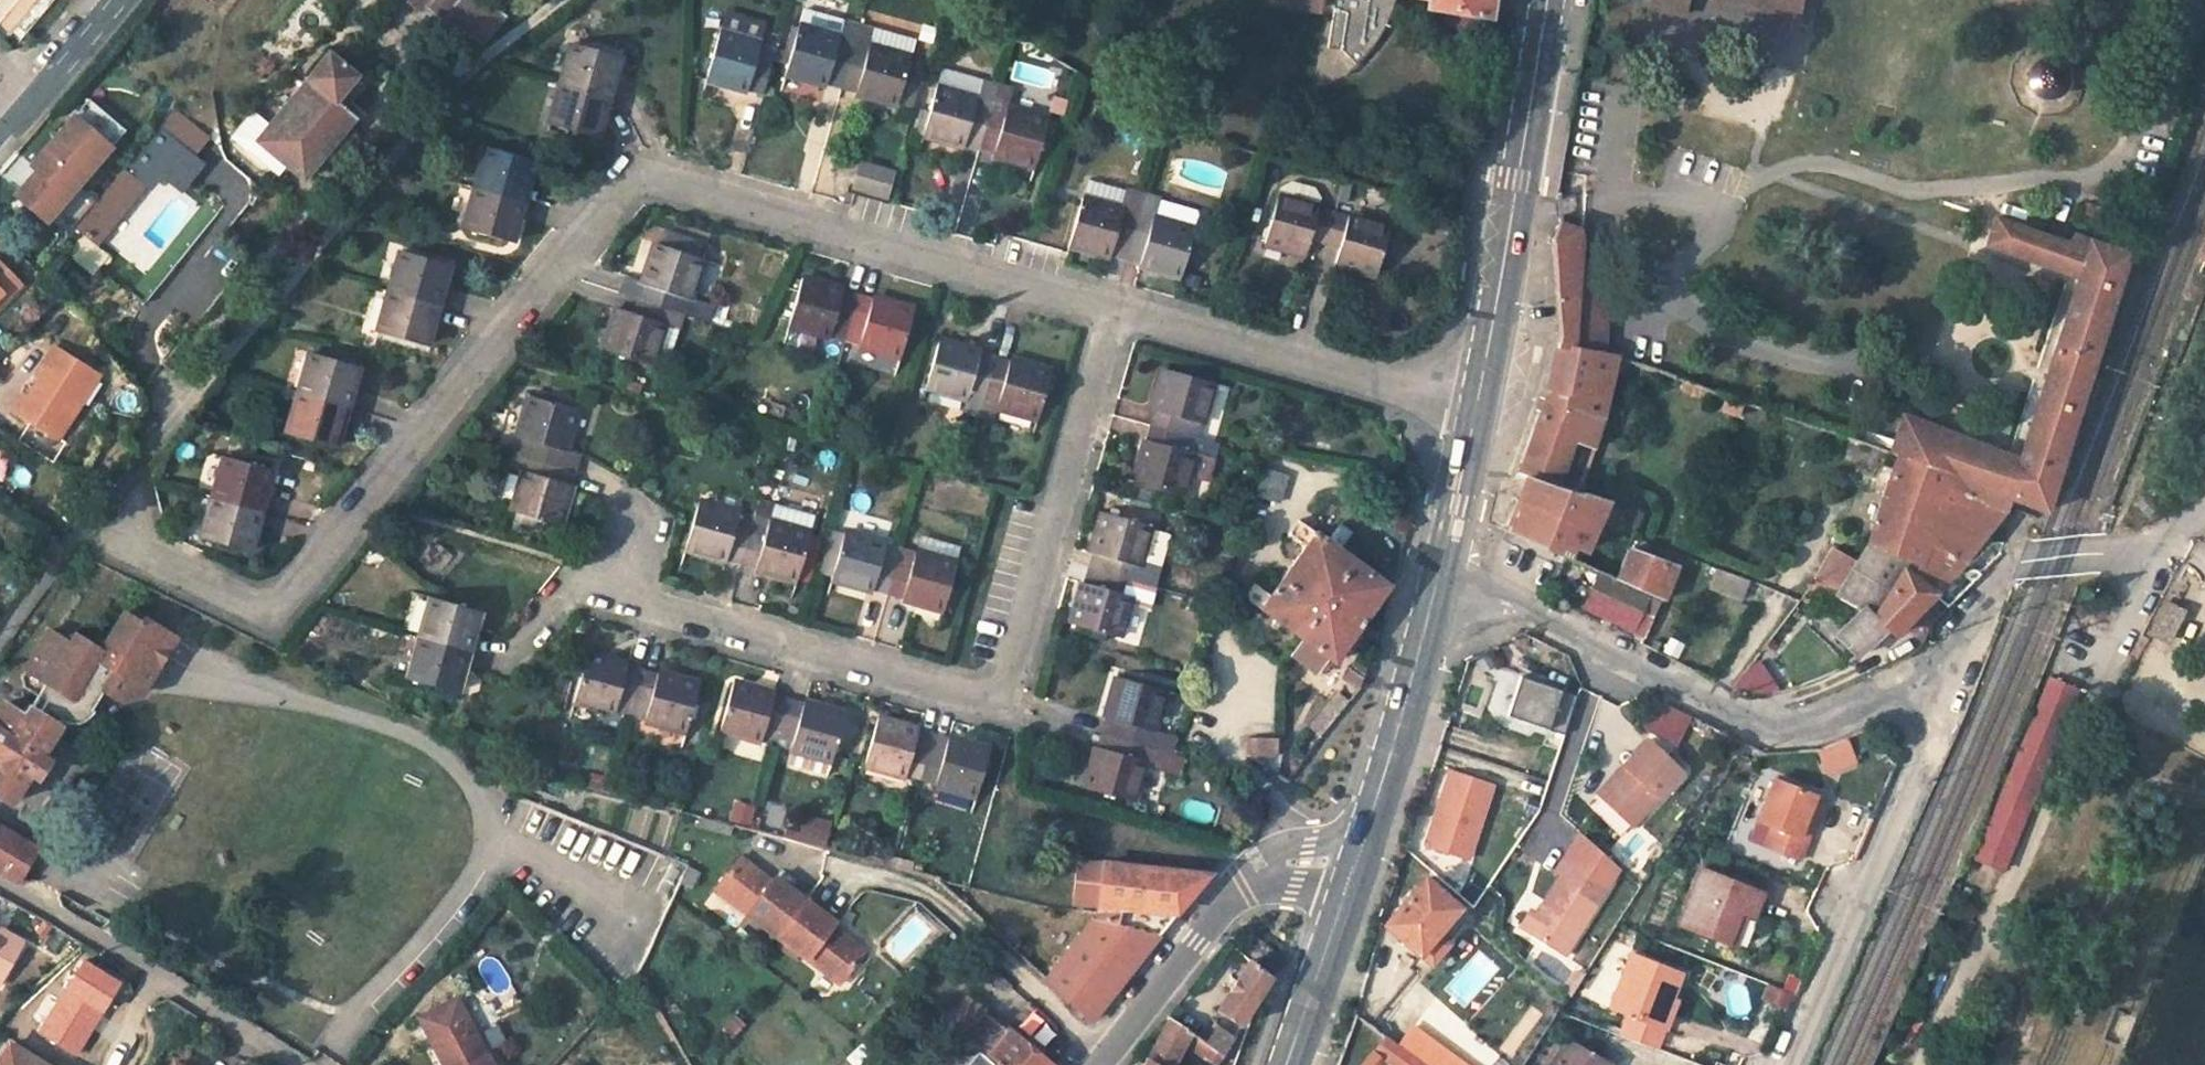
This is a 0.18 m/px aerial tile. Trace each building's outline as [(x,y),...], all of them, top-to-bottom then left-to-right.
[(443,9),(450,0),(431,0),(443,9)] [(493,0),(450,0),(443,9),(482,37),(506,9),(493,0)] [(1330,47),(1344,49),(1358,64),(1364,59),(1373,49),(1387,26),(1393,10),(1396,0),(1339,0),(1330,47)] [(1433,4),(1442,5),(1441,9),(1491,16),(1493,0),(1433,0),(1433,4)] [(1653,4),(1689,11),(1691,0),(1654,0),(1653,4)] [(1719,2),(1804,18),(1807,0),(1720,0),(1719,2)] [(896,101),(910,54),(802,24),(787,70),(896,101)] [(762,92),(771,61),(757,56),(762,42),(723,31),(708,77),(762,92)] [(554,123),(599,135),(621,59),(576,46),(554,123)] [(332,93),(351,67),(328,48),(255,137),(303,177),(356,112),(345,103),(332,93)] [(2022,78),(2022,88),(2028,97),(2037,102),(2048,103),(2057,99),(2064,90),(2065,80),(2062,70),(2055,62),(2044,59),(2034,61),(2026,68),(2022,78)] [(332,93),(345,103),(363,78),(351,67),(332,93)] [(1035,165),(1050,119),(941,87),(927,133),(1035,165)] [(100,140),(114,123),(78,92),(63,108),(100,140)] [(4,187),(35,214),(100,140),(63,108),(20,157),(25,162),(4,187)] [(467,231),(514,242),(536,162),(490,149),(467,231)] [(146,173),(144,170),(129,158),(83,214),(89,220),(103,229),(146,173)] [(852,192),(889,201),(896,171),(859,162),(852,192)] [(1182,271),(1196,228),(1156,215),(1161,196),(1092,176),(1073,240),(1182,271)] [(1325,204),(1328,195),(1321,185),(1295,179),(1285,183),(1268,239),(1310,248),(1312,237),(1341,245),(1338,258),(1379,269),(1392,222),(1325,204)] [(1909,423),(1896,456),(2011,496),(2044,508),(2127,252),(2076,236),(2073,243),(1997,217),(1988,244),(2078,276),(2016,461),(1909,423)] [(1557,343),(1570,345),(1576,291),(1582,225),(1558,221),(1550,239),(1557,343)] [(659,245),(693,254),(697,239),(662,229),(659,245)] [(699,257),(693,254),(659,245),(652,244),(641,281),(636,297),(632,310),(619,306),(607,348),(655,361),(668,319),(680,323),(684,310),(707,317),(712,301),(688,294),(699,257)] [(381,336),(428,347),(451,268),(405,256),(381,336)] [(2,287),(15,272),(11,268),(0,258),(0,285),(2,287)] [(2201,261),(2194,275),(2204,280),(2204,263),(2201,261)] [(900,354),(912,306),(804,278),(790,324),(900,354)] [(1570,348),(1595,352),(1600,291),(1576,291),(1570,345),(1570,348)] [(821,350),(824,337),(788,330),(785,343),(821,350)] [(929,384),(969,395),(982,397),(979,408),(997,412),(999,404),(1039,414),(1053,371),(943,338),(929,384)] [(1557,343),(1547,391),(1585,400),(1587,395),(1604,399),(1615,358),(1595,352),(1570,348),(1570,345),(1557,343)] [(36,367),(40,370),(55,347),(51,344),(36,367)] [(19,392),(9,408),(54,437),(96,373),(55,347),(40,370),(24,395),(19,392)] [(294,437),(339,449),(360,370),(316,359),(294,437)] [(1138,478),(1182,493),(1199,438),(1187,432),(1191,420),(1204,423),(1216,382),(1170,368),(1138,478)] [(1527,474),(1553,482),(1571,438),(1580,411),(1585,400),(1547,391),(1520,473),(1527,474)] [(504,466),(520,469),(507,511),(555,523),(573,454),(561,450),(573,408),(525,395),(504,466)] [(982,397),(969,395),(966,404),(979,408),(982,397)] [(1580,411),(1600,418),(1604,399),(1587,395),(1585,400),(1580,411)] [(1730,406),(1742,411),(1745,403),(1732,399),(1730,406)] [(1592,444),(1600,418),(1580,411),(1571,438),(1592,444)] [(1834,434),(1842,436),(1879,450),(1888,453),(1895,439),(1894,428),(1883,425),(1868,432),(1864,434),(1838,426),(1834,434)] [(1872,467),(1879,450),(1842,436),(1833,455),(1872,467)] [(1896,456),(1869,543),(1910,560),(1921,565),(1943,540),(1965,559),(2006,510),(2011,496),(1896,456)] [(210,542),(256,554),(278,475),(233,462),(210,542)] [(1283,502),(1290,472),(1263,465),(1256,495),(1283,502)] [(1578,491),(1553,482),(1527,474),(1517,501),(1507,529),(1517,533),(1570,557),(1574,546),(1586,550),(1607,498),(1579,488),(1578,491)] [(799,581),(812,533),(704,503),(690,551),(799,581)] [(1141,561),(1152,525),(1106,510),(1074,620),(1121,634),(1130,601),(1135,580),(1156,586),(1161,567),(1141,561)] [(1302,519),(1292,534),(1307,544),(1270,594),(1256,584),(1246,597),(1300,636),(1289,651),(1316,669),(1325,655),(1331,659),(1387,582),(1302,519)] [(817,570),(829,575),(845,533),(833,529),(817,570)] [(959,563),(956,562),(918,550),(849,531),(836,576),(945,608),(959,563)] [(918,550),(956,562),(960,547),(922,537),(918,550)] [(1943,585),(1965,559),(1943,540),(1921,565),(1918,569),(1943,585)] [(1905,570),(1910,560),(1869,543),(1852,564),(1835,594),(1859,608),(1835,630),(1857,656),(1891,627),(1897,632),(1936,592),(1905,570)] [(1631,548),(1619,579),(1650,594),(1663,600),(1677,567),(1631,548)] [(1743,600),(1750,578),(1717,566),(1709,588),(1743,600)] [(1597,579),(1585,604),(1636,629),(1650,594),(1619,579),(1601,571),(1597,579)] [(1585,604),(1597,579),(1588,576),(1578,601),(1585,604)] [(1150,607),(1156,586),(1135,580),(1130,601),(1150,607)] [(1663,600),(1650,594),(1636,629),(1648,635),(1663,600)] [(412,676),(458,689),(482,612),(434,599),(412,676)] [(2188,611),(2166,600),(2149,636),(2171,647),(2188,611)] [(36,771),(41,774),(47,764),(42,760),(63,722),(62,721),(65,717),(69,719),(72,720),(73,720),(82,720),(83,719),(87,719),(89,717),(90,717),(90,716),(95,713),(98,709),(99,707),(97,705),(111,680),(131,692),(135,692),(136,692),(135,692),(137,692),(140,690),(142,688),(177,628),(158,617),(155,622),(128,607),(106,645),(86,633),(78,646),(70,641),(73,637),(51,624),(23,672),(26,682),(41,691),(26,710),(7,698),(3,705),(0,703),(0,787),(19,799),(36,771)] [(73,637),(70,641),(78,646),(86,633),(77,629),(73,637)] [(399,632),(397,661),(412,662),(415,633),(399,632)] [(590,653),(577,701),(615,712),(620,698),(649,706),(646,720),(687,731),(699,683),(590,653)] [(1359,690),(1366,681),(1369,670),(1354,659),(1342,677),(1359,690)] [(1735,669),(1743,699),(1775,690),(1767,660),(1735,669)] [(1507,716),(1551,728),(1563,685),(1520,673),(1507,716)] [(1099,747),(1087,788),(1134,801),(1147,760),(1173,768),(1177,753),(1151,746),(1168,690),(1122,675),(1104,729),(1099,747)] [(2001,865),(2036,790),(2068,720),(2064,717),(2075,693),(2047,679),(1971,854),(2001,865)] [(723,731),(791,750),(827,761),(833,762),(845,714),(737,682),(723,731)] [(1318,738),(1347,703),(1336,696),(1309,729),(1318,738)] [(978,799),(991,750),(883,720),(868,766),(978,799)] [(1249,735),(1249,761),(1278,761),(1278,735),(1249,735)] [(1817,749),(1828,775),(1858,762),(1847,736),(1817,749)] [(1627,767),(1602,796),(1633,823),(1682,768),(1647,737),(1624,763),(1627,767)] [(825,774),(827,761),(791,750),(788,764),(825,774)] [(1474,859),(1496,780),(1446,767),(1424,846),(1474,859)] [(1801,854),(1808,836),(1800,832),(1816,793),(1777,778),(1762,818),(1780,824),(1770,845),(1801,854)] [(1800,832),(1808,836),(1825,796),(1816,793),(1800,832)] [(729,820),(753,824),(756,803),(733,799),(729,820)] [(793,838),(826,846),(832,819),(799,812),(793,838)] [(19,883),(38,844),(0,824),(0,872),(19,883)] [(1562,870),(1526,925),(1564,950),(1610,883),(1592,871),(1594,868),(1569,850),(1557,866),(1562,870)] [(720,886),(781,933),(808,897),(776,873),(772,878),(743,855),(720,886)] [(683,876),(693,882),(701,865),(691,860),(687,864),(683,876)] [(1159,931),(1209,871),(1105,860),(1098,910),(1097,916),(1159,931)] [(1682,923),(1731,939),(1743,915),(1748,911),(1752,912),(1757,914),(1769,891),(1707,868),(1682,923)] [(1427,962),(1446,943),(1432,931),(1454,910),(1422,881),(1383,923),(1427,962)] [(831,914),(808,897),(781,933),(841,982),(864,949),(827,920),(831,914)] [(1740,942),(1752,912),(1748,911),(1743,915),(1731,939),(1740,942)] [(0,979),(22,941),(0,929),(0,979)] [(1250,959),(1258,965),(1272,950),(1255,937),(1240,951),(1250,959)] [(1680,969),(1631,948),(1611,1005),(1665,1025),(1684,979),(1676,979),(1680,969)] [(1463,1007),(1499,969),(1479,950),(1443,988),(1463,1007)] [(79,1056),(125,977),(82,953),(37,1031),(79,1056)] [(1272,975),(1258,965),(1250,959),(1219,1006),(1242,1022),(1272,975)] [(1004,986),(1009,981),(993,967),(987,973),(1004,986)] [(1769,982),(1761,997),(1786,1009),(1793,994),(1769,982)] [(484,1053),(456,998),(419,1016),(445,1064),(463,1064),(484,1053)] [(975,1026),(986,1013),(980,1008),(969,1022),(975,1026)] [(1158,1033),(1182,1046),(1189,1029),(1168,1012),(1158,1033)] [(998,1061),(1002,1064),(1050,1064),(1039,1055),(1025,1044),(986,1013),(975,1026),(969,1022),(962,1017),(954,1027),(998,1061)] [(1204,1040),(1222,1053),(1233,1036),(1214,1022),(1204,1040)] [(1428,1064),(1384,1032),(1371,1049),(1392,1064),(1428,1064)] [(1182,1046),(1158,1033),(1146,1055),(1142,1064),(1138,1061),(1135,1064),(1171,1064),(1182,1046)] [(1606,1059),(1566,1034),(1548,1064),(1602,1064),(1606,1059)] [(1025,1044),(1039,1055),(1042,1051),(1028,1040),(1025,1044)] [(13,1043),(0,1064),(50,1064),(13,1043)]
